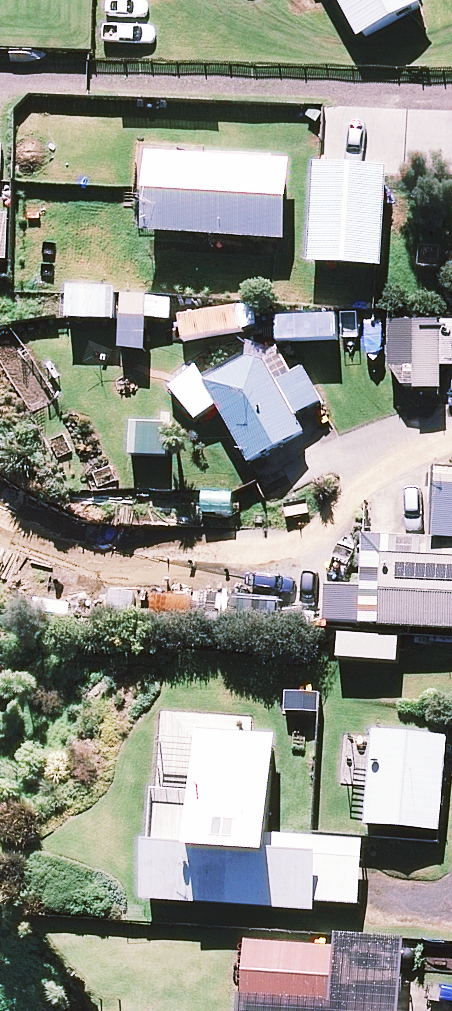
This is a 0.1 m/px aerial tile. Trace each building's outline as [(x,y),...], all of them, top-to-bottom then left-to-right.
[(365,43),(430,8),(425,0),(342,0),(365,43)] [(295,167),(269,166),(270,152),(209,149),(208,162),(159,159),(154,238),(290,246),(295,167)] [(390,174),(321,172),(318,270),(387,272),(390,174)] [(119,293),(69,292),(68,325),(118,326),(119,293)] [(398,324),(397,370),(416,370),(416,393),(444,394),(445,369),(451,369),(451,324),(398,324)] [(279,389),(261,357),(210,386),(256,467),(306,439),(296,421),(325,405),(307,373),(279,389)] [(236,462),(131,458),(130,482),(235,486),(236,462)] [(442,475),(438,547),(352,542),(348,628),(451,634),(451,475),(442,475)] [(200,601),(157,600),(156,624),(199,625),(200,601)] [(402,644),(342,638),(340,661),(400,666),(402,644)] [(249,733),(250,721),(163,716),(156,840),(150,839),(147,898),(315,907),(315,899),(360,902),(363,839),(272,834),(277,734),(249,733)] [(448,736),(375,730),(368,822),(440,828),(448,736)] [(244,1010),(402,1010),(404,973),(336,969),(337,946),(247,942),(244,1001),(244,1010)]
